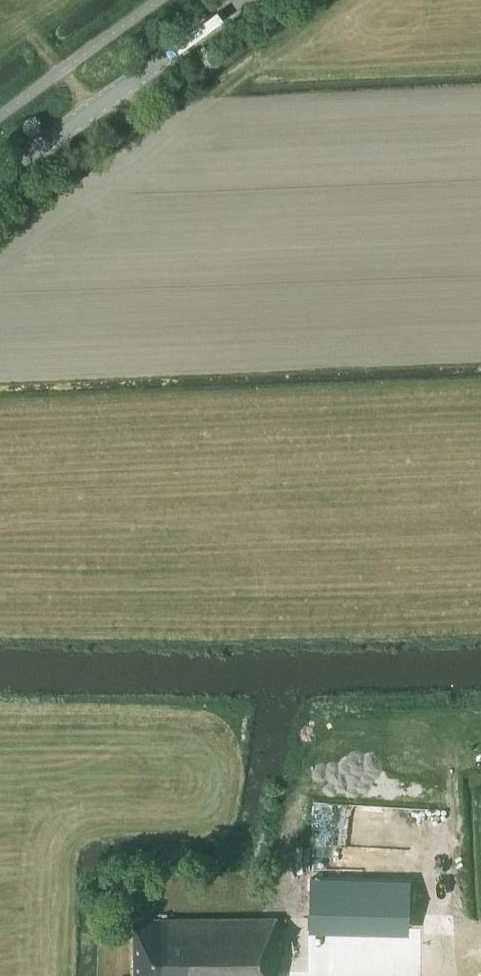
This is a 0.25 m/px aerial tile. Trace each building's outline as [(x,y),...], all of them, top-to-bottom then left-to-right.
[(410,928),(410,880),(310,878),(309,926),(410,928)] [(135,917),(135,975),(273,975),(273,972),(277,972),(277,917),(135,917)]
